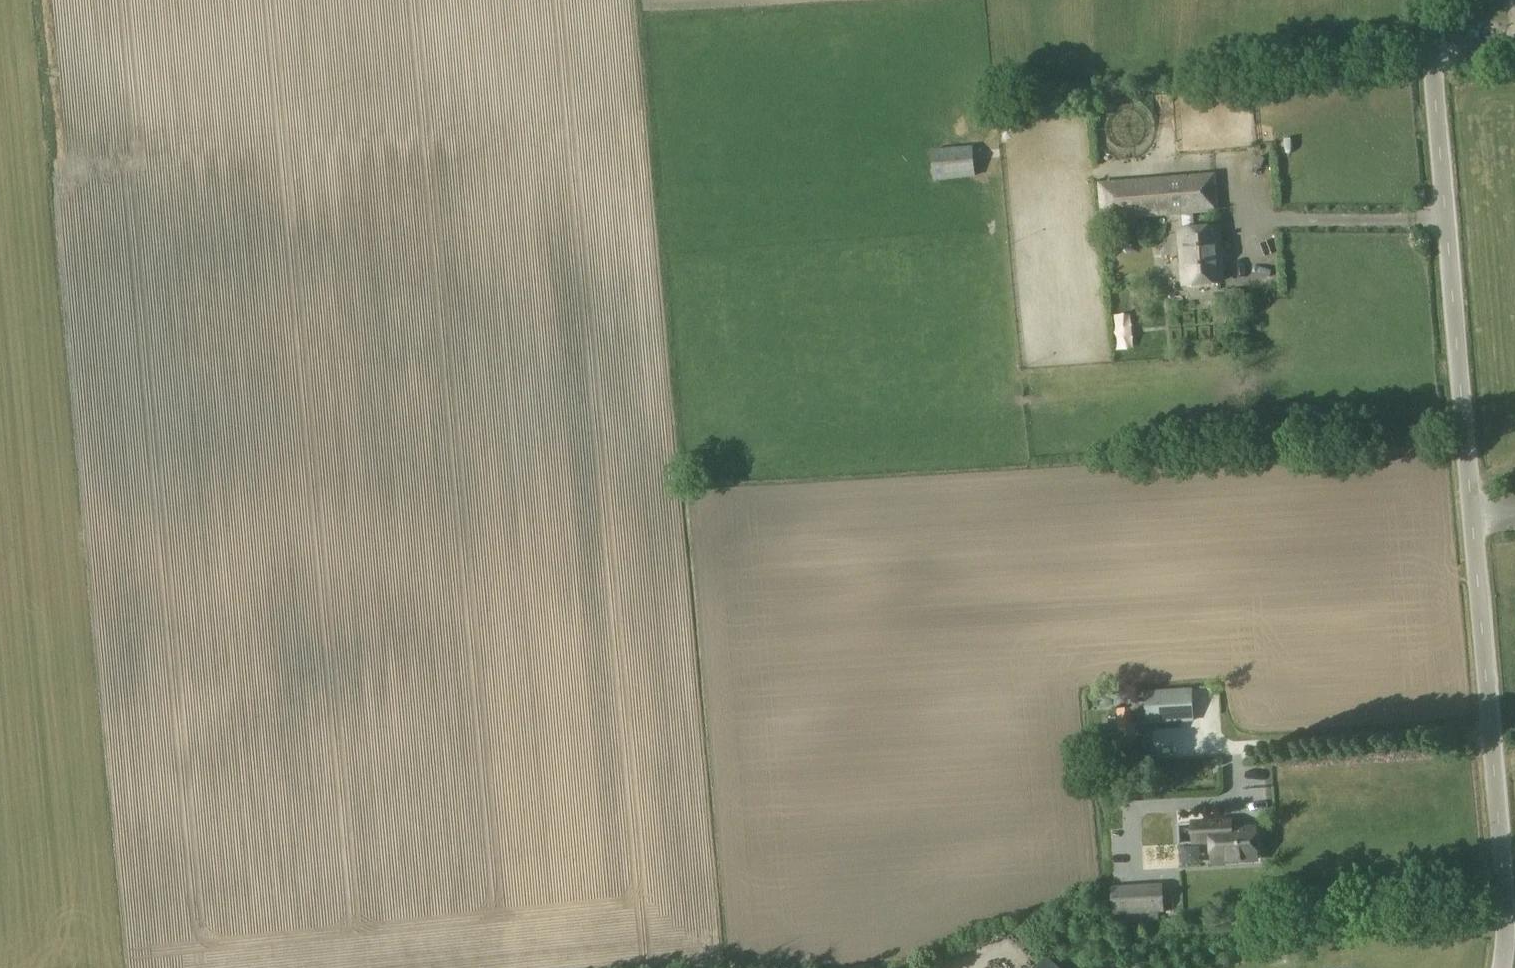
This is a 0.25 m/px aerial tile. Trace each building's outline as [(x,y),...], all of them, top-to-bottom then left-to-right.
[(1175,111),(1159,112),(1159,128),(1176,128),(1175,111)] [(936,181),(975,178),(973,151),(935,153),(936,181)] [(1108,223),(1215,214),(1212,178),(1105,187),(1108,223)] [(1182,226),(1186,284),(1217,281),(1212,224),(1182,226)] [(1164,248),(1165,268),(1174,268),(1173,247),(1164,248)] [(1206,699),(1206,689),(1147,692),(1148,703),(1135,704),(1135,708),(1118,709),(1119,726),(1119,743),(1137,742),(1136,723),(1221,719),(1220,698),(1206,699)] [(1234,816),(1192,821),(1195,855),(1213,854),(1214,877),(1290,874),(1288,835),(1235,836),(1234,816)] [(1121,895),(1121,918),(1175,913),(1174,889),(1121,895)] [(1043,958),(1033,967),(1054,967),(1043,958)]
